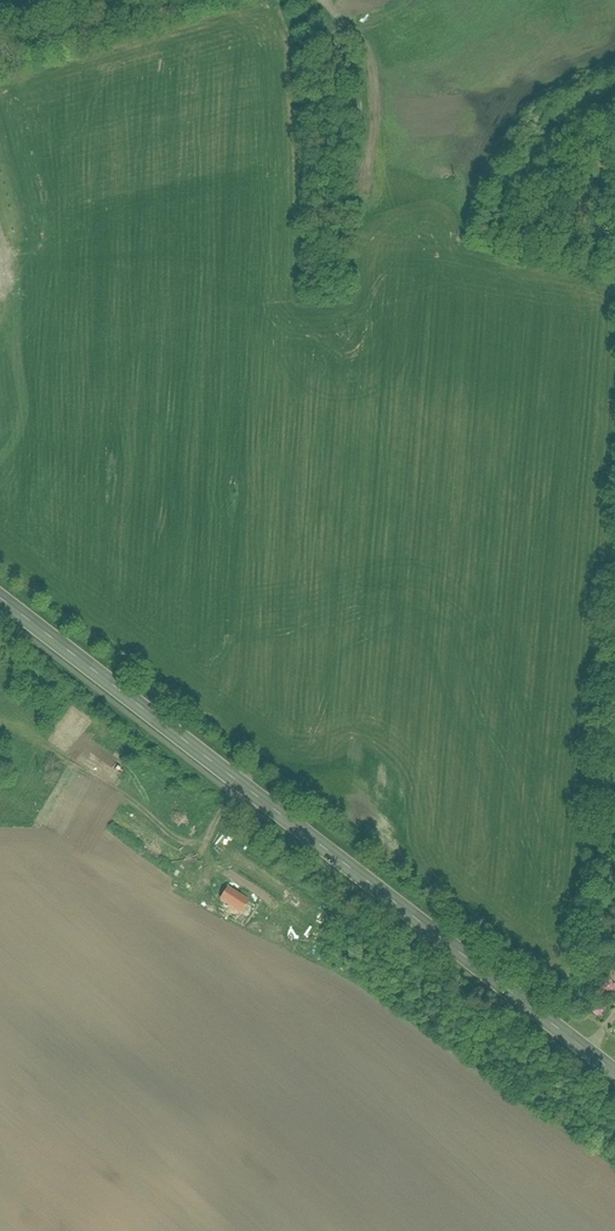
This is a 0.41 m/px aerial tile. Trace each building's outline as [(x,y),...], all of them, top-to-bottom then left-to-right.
[(254,904),(233,886),(223,897),(244,915),(254,904)]
